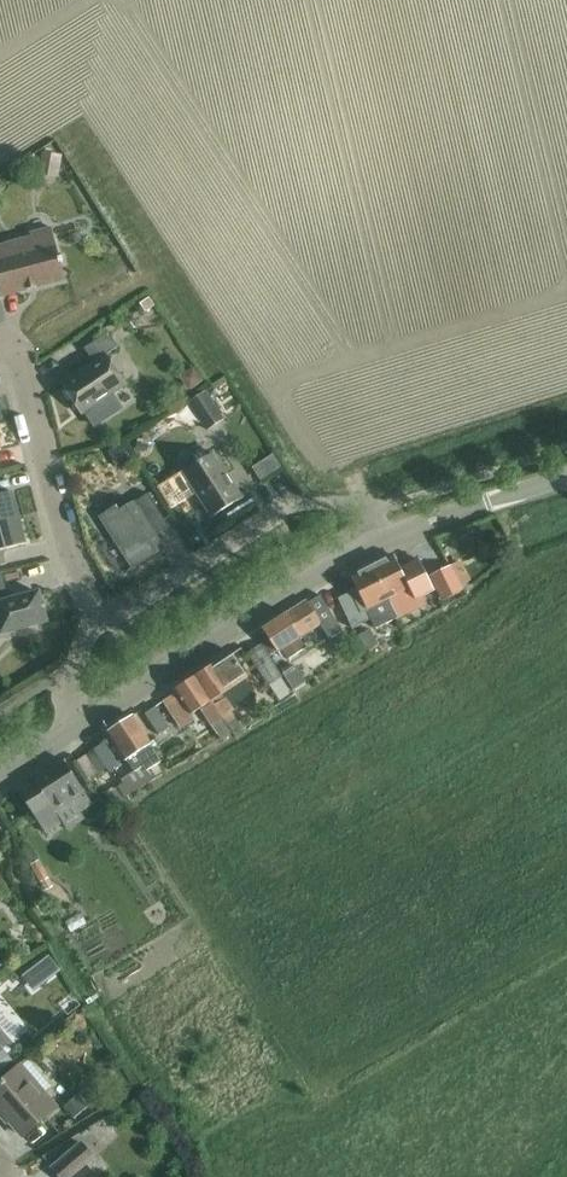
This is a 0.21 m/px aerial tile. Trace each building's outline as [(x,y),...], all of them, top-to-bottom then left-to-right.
[(44,153),(42,167),(44,168),(43,172),(58,175),(59,170),(61,170),(63,156),(44,153)] [(1,297),(66,280),(62,265),(64,264),(62,256),(59,257),(52,228),(30,234),(32,238),(7,245),(0,247),(0,294),(1,297)] [(148,297),(138,303),(144,311),(153,305),(148,297)] [(94,363),(62,384),(83,414),(87,411),(96,425),(122,407),(113,394),(126,385),(106,355),(118,347),(109,332),(85,349),(94,363)] [(196,370),(186,378),(194,389),(204,381),(196,370)] [(206,392),(189,403),(207,431),(224,420),(206,392)] [(120,466),(132,458),(122,444),(111,451),(120,466)] [(213,454),(160,487),(172,507),(197,491),(213,517),(241,499),(223,471),(225,466),(219,457),(214,456),(213,454)] [(258,463),(265,478),(285,468),(278,454),(258,463)] [(19,518),(12,492),(0,495),(0,523),(19,518)] [(120,512),(117,507),(100,517),(133,568),(164,548),(153,531),(167,522),(148,493),(120,512)] [(7,564),(3,550),(26,544),(19,518),(0,523),(0,566),(7,564)] [(394,556),(373,566),(401,622),(426,609),(420,597),(434,590),(418,559),(400,568),(394,556)] [(392,606),(373,566),(351,577),(357,589),(339,599),(354,628),(371,619),(376,630),(399,619),(392,606)] [(450,567),(430,576),(441,600),(461,590),(450,567)] [(1,633),(47,621),(39,593),(9,601),(2,573),(0,573),(0,629),(1,633)] [(263,630),(263,631),(277,652),(282,649),(289,660),(307,649),(300,637),(301,637),(320,624),(327,634),(331,640),(344,631),(340,625),(322,597),(309,606),(307,604),(306,602),(287,615),(263,630)] [(370,629),(358,635),(366,650),(378,643),(370,629)] [(248,653),(269,685),(281,676),(261,645),(248,653)] [(222,716),(232,733),(241,727),(230,711),(256,694),(246,679),(248,678),(231,652),(194,676),(222,716)] [(305,682),(295,666),(283,674),(293,690),(305,682)] [(222,716),(194,676),(174,689),(177,694),(165,702),(179,723),(179,724),(182,729),(195,720),(191,713),(201,707),(211,724),(221,740),(232,733),(222,716)] [(156,707),(146,714),(161,736),(170,729),(156,707)] [(133,716),(108,732),(127,761),(134,773),(122,780),(130,794),(153,780),(166,772),(160,762),(162,761),(142,730),(133,716)] [(104,743),(76,762),(88,780),(107,768),(109,772),(119,766),(104,743)] [(65,761),(35,780),(38,785),(20,796),(43,832),(60,821),(55,813),(80,797),(83,801),(88,798),(65,761)] [(116,826),(113,823),(108,823),(105,826),(105,831),(108,834),(113,834),(116,831),(116,826)] [(25,851),(21,854),(28,866),(38,860),(31,848),(25,851)] [(38,860),(28,866),(41,890),(52,883),(38,860)] [(43,974),(48,982),(61,973),(46,953),(19,973),(28,985),(43,974)] [(76,1006),(66,993),(48,1007),(57,1020),(76,1006)] [(0,1029),(0,1053),(3,1051),(1,1049),(10,1041),(0,1029)] [(18,1069),(0,1084),(0,1113),(1,1114),(4,1111),(11,1120),(10,1121),(23,1136),(57,1107),(44,1092),(50,1085),(28,1060),(18,1069)] [(65,1107),(75,1118),(88,1106),(79,1095),(65,1107)] [(84,1132),(99,1154),(124,1137),(109,1115),(84,1132)] [(86,1166),(95,1159),(81,1142),(52,1168),(59,1176),(96,1176),(86,1166)]
